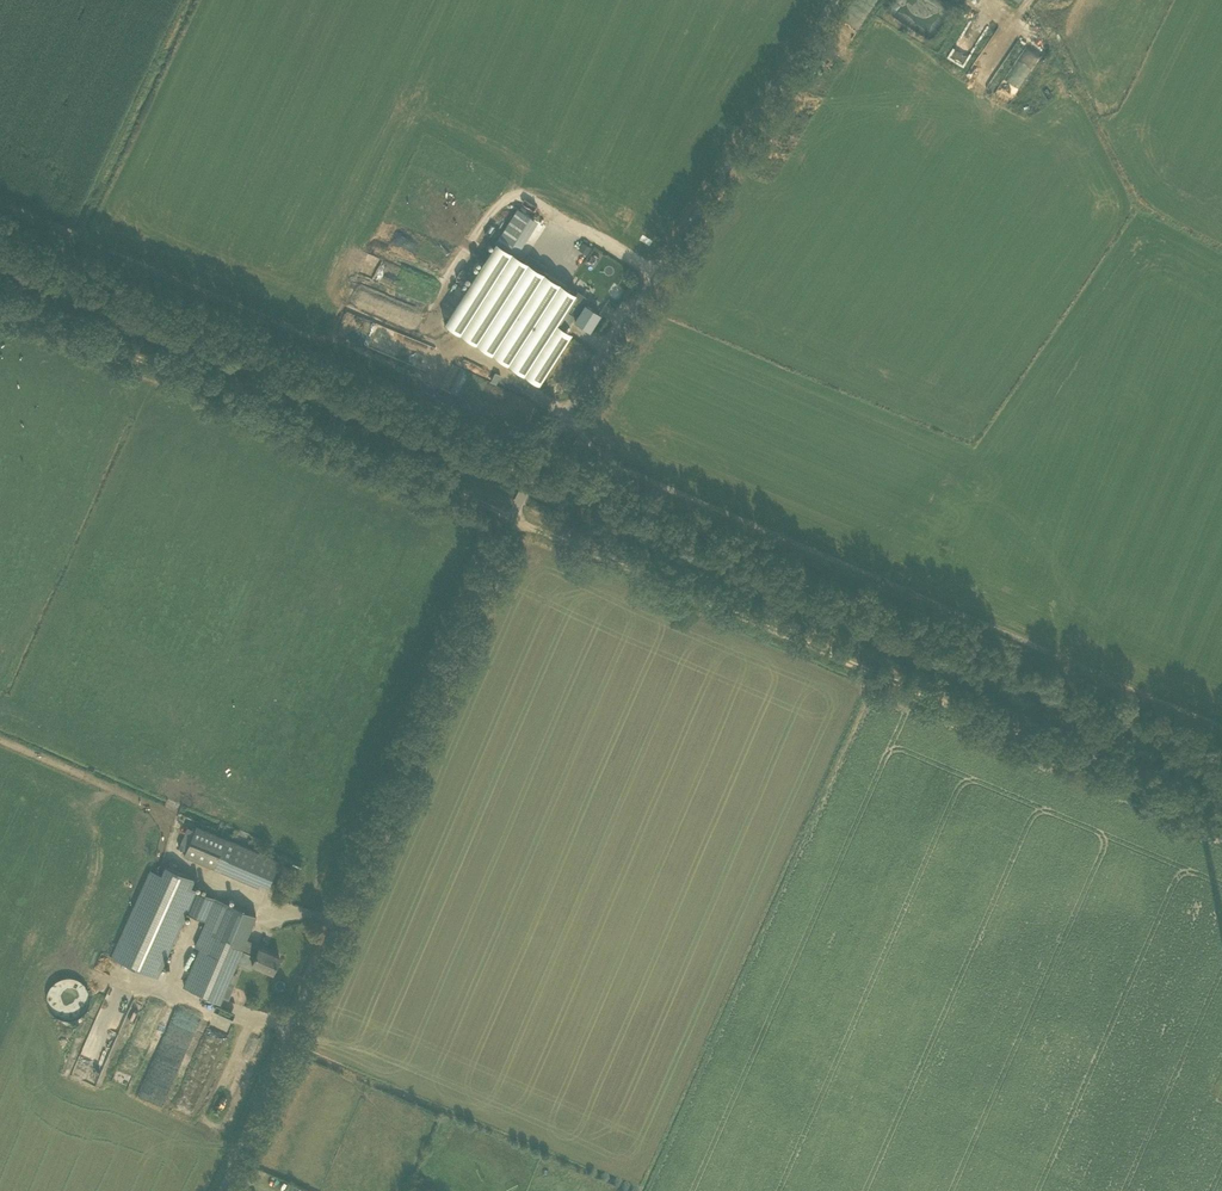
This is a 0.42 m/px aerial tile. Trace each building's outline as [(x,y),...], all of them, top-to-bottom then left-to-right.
[(519,247),(534,216),(513,206),(498,236),(519,247)] [(575,292),(496,241),(495,241),(444,321),(536,380),(568,330),(565,329),(557,324),(556,322),(565,308),(575,292)] [(578,249),(587,254),(591,247),(583,242),(578,249)] [(585,303),(584,305),(573,299),(567,309),(574,314),(577,316),(575,319),(589,328),(599,312),(585,303)] [(565,329),(571,320),(574,314),(567,309),(557,324),(565,329)] [(421,343),(368,319),(364,329),(370,332),(388,340),(385,346),(389,348),(391,343),(416,354),(421,343)] [(279,860),(196,825),(195,828),(187,825),(178,846),(186,849),(184,854),(258,885),(260,881),(269,885),(279,860)] [(250,968),(253,963),(272,971),(279,955),(258,946),(258,947),(244,941),(255,914),(218,898),(191,887),(195,877),(165,864),(161,873),(149,868),(111,956),(158,977),(186,912),(206,920),(195,945),(201,948),(184,986),(218,1001),(220,996),(228,999),(231,993),(223,989),(235,961),(250,968)] [(106,991),(70,1073),(95,1083),(130,1002),(106,991)] [(182,1056),(191,1028),(168,1020),(162,1036),(175,1040),(171,1053),(182,1056)]
